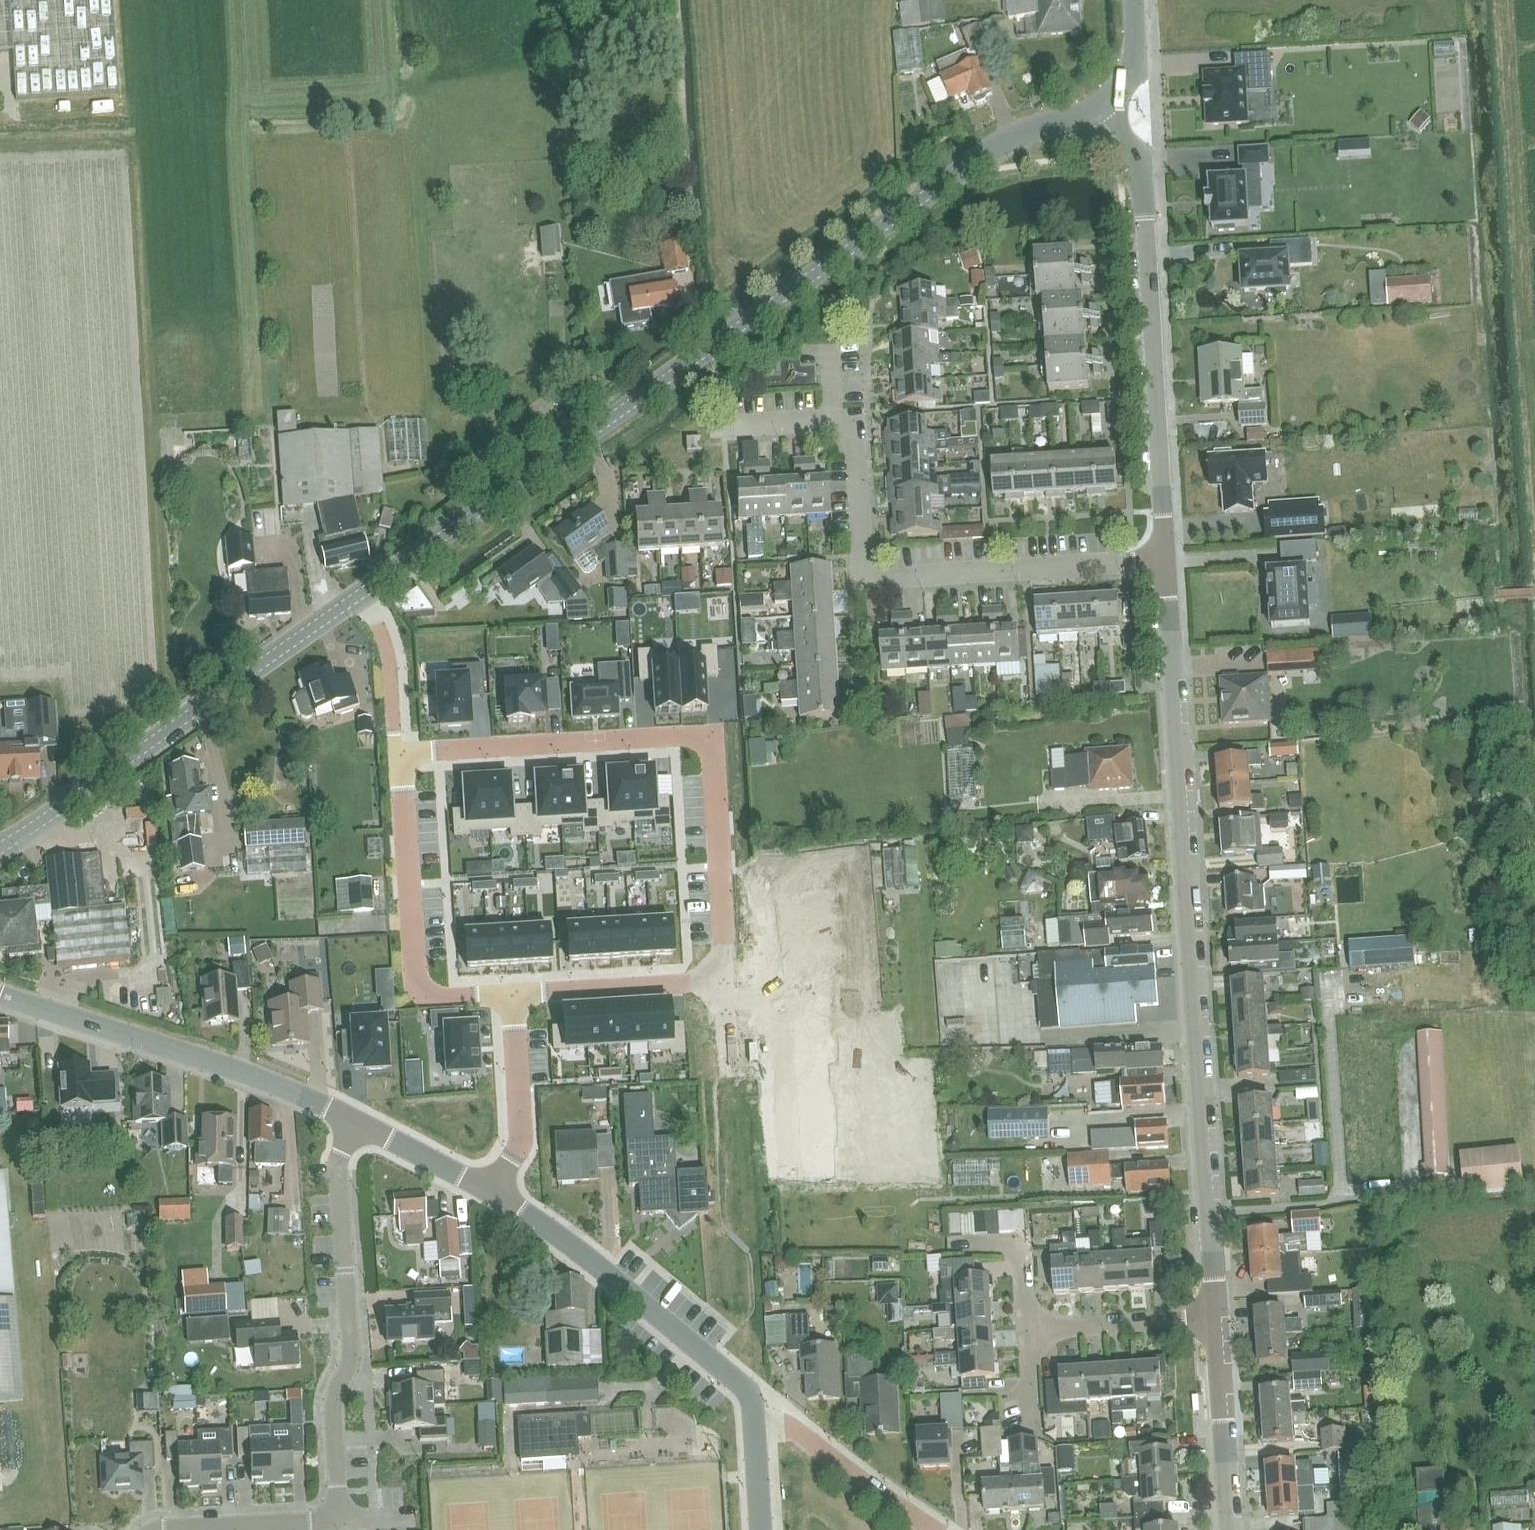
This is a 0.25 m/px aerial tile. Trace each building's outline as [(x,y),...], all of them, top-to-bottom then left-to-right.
[(13,51),(16,99),(119,93),(113,0),(0,0),(0,52),(13,51)] [(923,25),(945,23),(943,0),(926,0),(920,1),(900,2),(902,27),(923,25)] [(1038,36),(1082,32),(1079,0),(1004,0),(1005,12),(1009,12),(1009,18),(1036,16),(1038,36)] [(978,26),(963,32),(973,54),(987,47),(988,48),(1001,43),(992,20),(978,26)] [(967,52),(937,65),(943,78),(942,78),(952,100),(969,93),(972,100),(975,99),(976,102),(978,103),(985,100),(986,97),(985,95),(992,92),(980,62),(972,65),(967,52)] [(1243,71),(1204,73),(1207,126),(1248,123),(1245,80),(1271,78),(1270,53),(1242,55),(1243,71)] [(1424,120),(1434,105),(1422,98),(1412,112),(1424,120)] [(1211,197),(1206,197),(1207,199),(1211,199),(1211,209),(1207,209),(1207,211),(1212,210),(1213,228),(1218,228),(1219,232),(1235,231),(1234,227),(1248,226),(1246,186),(1260,185),(1259,165),(1269,165),(1268,148),(1240,150),(1241,166),(1244,166),(1244,178),(1210,180),(1211,197)] [(562,255),(560,228),(542,230),(543,256),(562,255)] [(1297,243),(1313,244),(1313,233),(1297,233),(1297,243)] [(628,281),(604,284),(604,285),(611,284),(614,309),(618,308),(621,329),(652,324),(650,311),(677,307),(674,286),(672,274),(688,272),(684,243),(662,247),(666,274),(654,276),(628,281)] [(1036,276),(1075,274),(1074,252),(1034,254),(1036,276)] [(1287,257),(1243,259),(1244,271),(1240,272),(1241,288),(1245,287),(1245,291),(1269,290),(1269,296),(1287,295),(1287,289),(1289,289),(1287,257)] [(1080,274),(1091,273),(1090,264),(1087,262),(1081,262),(1081,271),(1080,271),(1080,274)] [(986,269),(986,279),(995,279),(995,269),(986,269)] [(1091,273),(1080,274),(1080,277),(1082,277),(1082,286),(1088,285),(1091,282),(1091,273)] [(1045,299),(1076,297),(1075,274),(1036,276),(1037,299),(1045,299)] [(1432,302),(1430,278),(1386,281),(1388,305),(1432,302)] [(996,287),(995,279),(986,279),(987,287),(996,287)] [(902,313),(946,310),(958,309),(957,299),(937,301),(936,287),(901,290),(902,313)] [(1046,322),(1085,320),(1084,297),(1076,297),(1045,299),(1046,322)] [(1090,319),(1101,319),(1101,310),(1098,307),(1091,308),(1092,317),(1090,317),(1090,319)] [(904,336),(930,335),(938,334),(939,334),(938,321),(959,318),(958,309),(946,310),(902,313),(904,334),(904,336)] [(991,314),(992,324),(1001,324),(1001,314),(991,314)] [(1101,319),(1090,319),(1091,322),(1092,322),(1093,331),(1099,331),(1101,328),(1101,319)] [(1047,345),(1087,343),(1085,320),(1046,322),(1047,345)] [(1002,333),(1001,324),(992,324),(992,333),(1002,333)] [(938,334),(930,335),(904,336),(904,334),(894,334),(895,358),(940,356),(939,346),(938,334)] [(1048,368),(1088,366),(1087,343),(1047,345),(1048,368)] [(1241,350),(1202,353),(1205,404),(1243,402),(1243,408),(1241,408),(1242,427),(1268,425),(1267,407),(1265,407),(1264,390),(1243,392),(1241,350)] [(965,354),(940,356),(895,358),(897,381),(932,379),(931,366),(965,364),(965,354)] [(1093,366),(1104,365),(1103,356),(1100,354),(1094,354),(1094,363),(1093,363),(1093,366)] [(993,361),(994,372),(1004,371),(1003,360),(993,361)] [(1104,365),(1093,366),(1093,368),(1095,368),(1095,377),(1101,377),(1104,374),(1104,365)] [(1088,366),(1048,368),(1049,391),(1089,389),(1088,366)] [(932,379),(897,381),(898,405),(942,402),(941,391),(933,392),(932,379)] [(1100,402),(1090,403),(1091,416),(1101,415),(1100,402)] [(1084,416),(1091,416),(1090,403),(1083,403),(1084,416)] [(1049,405),(1042,406),(1042,407),(1043,419),(1050,419),(1049,405)] [(1049,405),(1050,419),(1060,418),(1059,405),(1049,405)] [(1001,422),(1010,421),(1009,408),(1001,408),(1001,422)] [(1019,408),(1009,408),(1010,421),(1020,421),(1019,408)] [(277,414),(279,433),(296,432),(295,413),(277,414)] [(888,429),(886,432),(887,445),(948,441),(962,441),(961,431),(927,433),(927,419),(891,421),(892,428),(888,429)] [(427,461),(424,420),(388,422),(390,464),(427,461)] [(379,430),(279,437),(284,508),(318,505),(317,505),(354,497),(383,495),(379,430)] [(701,438),(686,439),(687,452),(702,451),(701,438)] [(948,441),(887,445),(887,460),(890,462),(894,462),(894,468),(929,466),(939,465),(938,452),(949,451),(948,441)] [(761,519),(758,462),(757,444),(742,445),(744,479),(747,479),(748,485),(736,485),(738,521),(761,519)] [(1266,454),(1232,456),(1231,452),(1216,453),(1217,457),(1210,458),(1212,488),(1224,488),(1226,515),(1255,513),(1253,486),(1268,485),(1266,454)] [(1024,460),(1011,460),(1013,502),(1023,501),(1023,496),(1034,495),(1032,459),(1032,453),(1023,453),(1024,460)] [(1094,456),(1096,497),(1105,497),(1104,492),(1117,491),(1115,455),(1094,456)] [(1086,498),(1096,497),(1094,456),(1073,457),(1075,493),(1086,493),(1086,498)] [(1065,494),(1075,493),(1073,457),(1053,458),(1055,500),(1065,499),(1065,494)] [(803,459),(807,517),(830,515),(828,480),(814,481),(813,475),(815,475),(814,458),(803,459)] [(1045,500),(1055,500),(1053,458),(1032,459),(1034,495),(1045,495),(1045,500)] [(784,518),(807,517),(803,459),(793,459),(794,476),(796,476),(797,482),(782,483),(784,518)] [(1005,502),(1013,502),(1011,460),(991,462),(992,497),(1004,496),(1005,502)] [(784,518),(782,483),(769,484),(768,477),(770,477),(769,461),(758,462),(761,519),(784,518)] [(891,478),(889,481),(889,491),(895,491),(951,487),(950,478),(939,479),(930,479),(929,466),(894,468),(895,477),(891,478)] [(981,486),(970,486),(971,489),(976,495),(981,495),(981,486)] [(895,491),(889,491),(890,506),(893,509),(896,508),(897,514),(931,511),(931,498),(952,497),(951,487),(895,491)] [(681,551),(701,550),(697,491),(690,492),(691,510),(678,511),(681,551)] [(701,550),(715,549),(723,548),(720,508),(706,509),(705,491),(697,491),(701,550)] [(638,554),(660,552),(656,494),(648,495),(649,513),(636,514),(638,554)] [(681,551),(678,511),(665,512),(664,494),(656,494),(660,552),(681,551)] [(368,559),(354,497),(317,505),(318,505),(325,537),(319,539),(326,569),(368,559)] [(395,512),(385,509),(380,527),(391,530),(395,512)] [(592,510),(556,535),(575,562),(576,561),(583,572),(584,572),(589,573),(596,568),(596,564),(594,560),(598,558),(603,564),(608,561),(609,581),(626,580),(626,576),(625,559),(624,549),(612,550),(611,537),(592,510)] [(1267,514),(1269,540),(1326,537),(1324,510),(1267,514)] [(932,525),(931,512),(897,514),(897,524),(894,524),(891,527),(892,537),(942,535),(941,524),(932,525)] [(252,538),(226,540),(229,568),(243,567),(244,574),(246,574),(250,617),(254,617),(257,621),(265,620),(268,616),(291,614),(287,570),(255,573),(252,538)] [(1269,573),(1273,630),(1311,627),(1310,609),(1318,609),(1317,589),(1309,589),(1308,571),(1303,571),(1303,564),(1317,563),(1316,545),(1283,547),(1284,565),(1287,565),(1287,572),(1269,573)] [(535,551),(498,576),(516,601),(536,587),(548,605),(567,604),(568,621),(589,620),(588,604),(568,574),(553,585),(549,578),(552,576),(535,551)] [(637,559),(625,559),(626,576),(637,576),(637,559)] [(774,594),(831,591),(830,567),(791,569),(792,584),(774,585),(774,594)] [(794,618),(833,616),(831,591),(774,594),(775,604),(793,603),(794,618)] [(1086,600),(1076,600),(1078,635),(1080,663),(1095,662),(1094,642),(1089,642),(1089,634),(1099,634),(1096,594),(1086,595),(1086,600)] [(1105,594),(1096,594),(1099,634),(1119,632),(1117,597),(1105,598),(1105,594)] [(1064,596),(1054,597),(1057,636),(1078,635),(1076,600),(1064,601),(1064,596)] [(1046,602),(1034,603),(1036,638),(1057,636),(1054,597),(1046,598),(1046,602)] [(993,608),(996,665),(1019,663),(1017,629),(1004,630),(1004,623),(1005,623),(1004,607),(993,608)] [(973,666),(996,665),(993,608),(983,609),(984,625),(986,625),(986,630),(971,631),(973,666)] [(973,666),(971,631),(959,632),(958,626),(960,626),(959,610),(947,611),(951,667),(973,666)] [(928,669),(951,667),(947,611),(937,612),(938,627),(940,627),(940,633),(926,634),(928,669)] [(882,671),(905,670),(902,613),(892,614),(893,629),(895,629),(895,635),(880,636),(882,671)] [(928,669),(926,634),(913,635),(912,629),(914,628),(913,613),(902,613),(905,670),(928,669)] [(777,643),(834,640),(833,616),(794,618),(794,634),(776,635),(777,643)] [(875,624),(867,624),(868,639),(876,639),(875,624)] [(1322,638),(1289,639),(1289,662),(1322,661),(1322,638)] [(796,667),(835,665),(834,640),(777,643),(777,654),(795,653),(796,667)] [(702,655),(677,657),(681,712),(692,712),(694,712),(694,711),(701,711),(701,712),(703,712),(703,711),(707,711),(705,687),(706,687),(706,686),(705,686),(705,682),(706,682),(706,681),(705,681),(705,678),(718,677),(716,648),(702,649),(702,655)] [(653,652),(638,653),(640,682),(653,681),(653,684),(652,684),(652,685),(653,685),(653,689),(652,689),(653,691),(655,714),(659,714),(660,714),(660,713),(668,713),(668,714),(670,714),(670,713),(681,712),(677,657),(653,658),(653,652)] [(1064,695),(1062,674),(1061,665),(1048,666),(1047,655),(1034,656),(1038,697),(1064,695)] [(600,686),(571,688),(573,720),(590,719),(601,718),(619,717),(618,702),(630,701),(628,665),(599,667),(600,686)] [(797,683),(778,684),(779,693),(837,690),(835,665),(796,667),(797,683)] [(314,714),(314,713),(332,707),(336,717),(359,708),(349,678),(335,683),(329,667),(300,677),(305,692),(304,695),(299,697),(296,702),(302,719),(307,721),(312,719),(314,714)] [(452,679),(437,680),(440,728),(470,726),(468,698),(484,697),(482,667),(451,669),(452,679)] [(1074,673),(1062,674),(1064,695),(1072,694),(1070,682),(1075,681),(1074,673)] [(1271,721),(1269,691),(1268,675),(1221,678),(1224,724),(1271,721)] [(506,688),(502,689),(503,703),(507,703),(508,723),(528,722),(528,718),(546,717),(545,713),(545,709),(559,708),(557,682),(544,683),(543,678),(520,679),(520,684),(506,685),(506,688)] [(1113,695),(1112,683),(1095,685),(1096,697),(1113,695)] [(837,690),(779,693),(780,704),(798,703),(798,716),(838,714),(837,690)] [(40,780),(38,744),(58,743),(55,703),(26,705),(29,744),(25,744),(25,749),(9,749),(9,746),(0,746),(0,781),(40,780)] [(944,716),(947,735),(955,734),(953,715),(944,716)] [(1298,744),(1270,746),(1271,757),(1299,755),(1298,744)] [(1132,789),(1130,748),(1085,750),(1085,755),(1066,756),(1067,769),(1052,770),(1053,791),(1068,788),(1093,787),(1094,791),(1132,789)] [(950,800),(977,799),(975,750),(947,751),(950,800)] [(1219,784),(1250,782),(1249,767),(1262,766),(1261,753),(1248,754),(1248,758),(1217,760),(1219,784)] [(173,799),(167,800),(170,824),(172,824),(174,844),(177,844),(181,870),(181,872),(203,869),(197,820),(213,818),(210,794),(202,795),(198,765),(169,768),(173,799)] [(655,829),(669,828),(668,799),(655,800),(653,770),(631,772),(634,822),(655,821),(655,829)] [(608,773),(610,803),(596,803),(598,828),(612,828),(612,824),(634,822),(631,772),(608,773)] [(562,827),(583,826),(583,833),(598,832),(596,803),(583,804),(581,775),(560,776),(560,775),(559,776),(562,827)] [(536,777),(538,807),(524,808),(527,837),(541,836),(540,828),(562,827),(559,776),(557,776),(536,777)] [(490,831),(511,830),(511,838),(526,837),(524,808),(511,808),(509,779),(487,780),(490,831)] [(464,782),(466,811),(453,812),(455,837),(469,836),(469,832),(490,831),(487,780),(464,782)] [(1250,782),(1219,784),(1220,809),(1251,807),(1251,811),(1264,811),(1264,796),(1251,797),(1250,782)] [(1112,841),(1110,817),(1087,819),(1088,828),(1091,827),(1092,843),(1112,841)] [(1242,824),(1221,825),(1223,855),(1246,854),(1259,853),(1259,867),(1283,865),(1282,848),(1263,850),(1262,836),(1260,830),(1259,818),(1241,819),(1242,824)] [(1144,822),(1116,825),(1120,861),(1148,858),(1144,822)] [(304,823),(244,826),(247,875),(307,872),(304,823)] [(896,890),(918,888),(916,847),(894,848),(896,890)] [(49,887),(52,922),(57,965),(130,958),(125,905),(104,907),(98,855),(46,859),(49,887)] [(1307,866),(1270,868),(1271,880),(1308,879),(1307,866)] [(1330,867),(1313,868),(1314,889),(1331,887),(1330,867)] [(567,871),(555,872),(555,880),(567,879),(567,871)] [(1099,875),(1091,876),(1094,916),(1150,912),(1147,876),(1129,877),(1128,871),(1099,874),(1099,875)] [(659,873),(647,874),(647,882),(659,881),(659,873)] [(647,874),(635,875),(636,883),(647,882),(647,874)] [(606,876),(594,877),(595,885),(607,884),(606,876)] [(618,876),(606,876),(607,884),(619,884),(618,876)] [(1266,912),(1264,887),(1256,887),(1256,878),(1225,880),(1227,915),(1253,913),(1266,912)] [(370,880),(350,881),(353,913),(372,912),(370,880)] [(525,881),(513,882),(513,890),(525,889),(525,881)] [(537,881),(525,881),(525,889),(537,889),(537,881)] [(496,883),(484,884),(485,892),(496,891),(496,883)] [(484,884),(472,884),(473,892),(485,892),(484,884)] [(0,910),(0,950),(8,950),(9,957),(41,954),(39,934),(34,934),(33,924),(52,922),(49,887),(1,892),(3,910),(0,910)] [(1059,921),(1046,921),(1048,948),(1061,947),(1061,948),(1086,946),(1086,948),(1110,945),(1109,937),(1117,937),(1152,933),(1151,913),(1116,916),(1086,919),(1087,923),(1074,924),(1072,918),(1059,918),(1059,921)] [(865,917),(853,918),(853,926),(865,925),(865,917)] [(1003,951),(1027,949),(1025,917),(1001,919),(1003,951)] [(671,920),(650,922),(652,957),(673,956),(671,920)] [(650,922),(629,923),(632,958),(652,957),(650,922)] [(1230,930),(1228,934),(1229,946),(1230,945),(1232,967),(1249,966),(1249,974),(1296,971),(1295,954),(1280,955),(1277,922),(1237,925),(1235,925),(1232,927),(1230,930)] [(629,923),(609,924),(611,960),(632,958),(629,923)] [(609,924),(589,925),(591,961),(611,960),(609,924)] [(589,925),(567,927),(569,962),(591,961),(589,925)] [(865,925),(853,926),(854,934),(866,933),(865,925)] [(549,928),(527,929),(530,965),(551,963),(549,928)] [(527,929),(507,930),(509,966),(530,965),(527,929)] [(507,930),(487,931),(489,967),(509,966),(507,930)] [(487,931),(465,933),(468,968),(489,967),(487,931)] [(866,933),(854,934),(854,942),(866,941),(866,933)] [(1347,939),(1349,967),(1414,962),(1411,934),(1347,939)] [(231,936),(231,945),(250,945),(249,936),(231,936)] [(1158,1005),(1154,949),(1084,954),(1084,951),(1038,954),(1040,984),(1036,983),(1040,1028),(1137,1022),(1136,1006),(1158,1005)] [(867,954),(855,955),(856,963),(868,962),(867,954)] [(868,962),(856,963),(856,971),(868,970),(868,962)] [(201,983),(205,1024),(238,1021),(235,992),(250,990),(248,964),(233,966),(234,980),(201,983)] [(868,970),(856,971),(857,979),(869,978),(868,970)] [(163,988),(162,973),(140,973),(140,989),(163,988)] [(1234,1007),(1264,1005),(1262,981),(1232,983),(1234,1007)] [(269,1005),(273,1047),(308,1044),(305,1013),(322,1011),(319,983),(290,986),(292,1003),(269,1005)] [(828,1018),(825,1019),(827,1038),(872,1035),(870,1005),(861,1006),(860,993),(835,995),(836,1008),(827,1008),(828,1018)] [(651,1044),(648,1044),(649,1052),(671,1051),(671,1055),(685,1054),(683,1025),(671,1026),(670,1003),(649,1004),(651,1044)] [(651,1044),(649,1004),(633,1005),(627,1006),(630,1046),(648,1044),(651,1044)] [(1272,1013),(1285,1012),(1284,1004),(1271,1005),(1272,1013)] [(1235,1030),(1265,1028),(1264,1005),(1234,1007),(1235,1030)] [(606,1007),(609,1047),(630,1046),(627,1006),(621,1006),(606,1007)] [(606,1007),(586,1008),(588,1048),(609,1047),(606,1007)] [(588,1048),(586,1008),(563,1010),(565,1028),(553,1029),(554,1050),(588,1048)] [(457,1013),(431,1014),(432,1030),(444,1029),(447,1076),(477,1074),(479,1074),(479,1072),(478,1056),(478,1054),(477,1054),(477,1046),(478,1045),(478,1043),(477,1043),(476,1027),(476,1025),(474,1025),(474,1026),(458,1027),(457,1013)] [(1,1062),(1,1055),(10,1054),(8,1021),(0,1021),(0,1062),(1,1062)] [(387,1069),(384,1021),(353,1023),(353,1033),(341,1033),(343,1061),(355,1060),(355,1068),(366,1067),(366,1070),(387,1069)] [(1265,1028),(1235,1030),(1237,1054),(1267,1051),(1266,1038),(1283,1037),(1282,1027),(1265,1028)] [(1442,1031),(1419,1033),(1427,1164),(1421,1165),(1422,1177),(1451,1177),(1442,1031)] [(1048,1047),(1031,1047),(1032,1068),(1048,1067),(1048,1075),(1074,1074),(1073,1072),(1112,1071),(1120,1071),(1162,1068),(1160,1048),(1111,1051),(1048,1052),(1048,1047)] [(1267,1051),(1237,1054),(1239,1077),(1276,1074),(1275,1065),(1268,1065),(1267,1051)] [(63,1067),(56,1068),(59,1105),(94,1104),(94,1100),(115,1099),(113,1073),(92,1074),(92,1066),(63,1067)] [(1137,1080),(1111,1082),(1113,1108),(1165,1104),(1163,1078),(1160,1078),(1159,1069),(1136,1070),(1137,1080)] [(610,1071),(611,1079),(622,1078),(622,1070),(610,1071)] [(1279,1072),(1280,1084),(1317,1081),(1316,1070),(1279,1072)] [(611,1079),(610,1071),(599,1072),(599,1079),(611,1079)] [(651,1076),(640,1077),(640,1084),(652,1084),(651,1076)] [(168,1082),(134,1083),(136,1123),(163,1122),(164,1149),(187,1148),(186,1120),(170,1121),(168,1082)] [(651,1096),(623,1097),(628,1187),(639,1186),(640,1215),(666,1214),(680,1231),(676,1174),(674,1138),(654,1140),(651,1096)] [(991,1098),(992,1113),(1050,1111),(1050,1097),(991,1098)] [(1242,1126),(1273,1124),(1271,1100),(1240,1102),(1242,1126)] [(286,1144),(272,1144),(272,1112),(250,1112),(250,1144),(256,1144),(255,1165),(285,1166),(286,1144)] [(1051,1114),(992,1113),(992,1130),(1051,1131),(1051,1114)] [(234,1120),(204,1119),(204,1143),(198,1143),(197,1167),(219,1168),(219,1186),(233,1186),(233,1168),(234,1120)] [(1136,1130),(1092,1133),(1094,1152),(1138,1149),(1168,1147),(1167,1120),(1136,1122),(1136,1130)] [(1320,1138),(1319,1121),(1309,1122),(1310,1138),(1320,1138)] [(1244,1150),(1275,1147),(1273,1124),(1242,1126),(1244,1150)] [(593,1134),(554,1137),(557,1184),(597,1181),(595,1163),(611,1162),(609,1138),(593,1139),(593,1134)] [(1246,1173),(1276,1171),(1275,1147),(1244,1150),(1246,1173)] [(1460,1154),(1464,1195),(1525,1188),(1520,1148),(1460,1154)] [(1127,1166),(1110,1167),(1109,1153),(1069,1155),(1071,1185),(1128,1181),(1129,1193),(1171,1190),(1170,1163),(1127,1166)] [(1328,1167),(1328,1154),(1318,1154),(1318,1167),(1328,1167)] [(955,1160),(955,1187),(992,1186),(991,1174),(1002,1174),(1002,1159),(955,1160)] [(1276,1171),(1246,1173),(1248,1197),(1278,1195),(1276,1171)] [(706,1172),(676,1174),(680,1231),(680,1232),(697,1219),(699,1218),(709,1218),(708,1207),(714,1207),(714,1194),(707,1194),(706,1172)] [(0,1174),(0,1401),(26,1399),(6,1173),(0,1174)] [(1298,1182),(1299,1197),(1327,1195),(1326,1180),(1298,1182)] [(425,1194),(394,1195),(395,1216),(399,1216),(400,1232),(405,1232),(406,1246),(424,1245),(423,1231),(427,1230),(427,1220),(439,1219),(438,1201),(433,1202),(426,1202),(425,1194)] [(1101,1208),(1101,1196),(1077,1196),(1077,1208),(1101,1208)] [(289,1212),(269,1211),(268,1235),(288,1236),(289,1212)] [(1012,1234),(1011,1212),(998,1213),(999,1235),(1012,1234)] [(1022,1212),(1011,1212),(1012,1234),(1024,1233),(1022,1212)] [(999,1235),(998,1213),(986,1214),(987,1236),(999,1235)] [(987,1236),(986,1214),(974,1215),(975,1236),(987,1236)] [(1278,1232),(1250,1234),(1252,1258),(1304,1254),(1308,1254),(1306,1236),(1319,1235),(1318,1214),(1292,1216),(1294,1237),(1278,1238),(1278,1232)] [(975,1236),(974,1215),(961,1216),(963,1237),(975,1236)] [(963,1237),(961,1216),(949,1217),(950,1238),(963,1237)] [(242,1220),(226,1220),(227,1248),(242,1248),(242,1220)] [(440,1223),(436,1223),(437,1230),(438,1245),(439,1263),(441,1279),(460,1278),(459,1262),(457,1221),(440,1223)] [(1163,1224),(1150,1225),(1152,1250),(1165,1249),(1163,1224)] [(1115,1257),(1103,1258),(1104,1292),(1130,1291),(1127,1243),(1126,1231),(1113,1232),(1115,1257)] [(1104,1292),(1103,1258),(1101,1232),(1090,1233),(1092,1258),(1077,1259),(1079,1294),(1104,1292)] [(1079,1294),(1077,1259),(1076,1234),(1064,1235),(1065,1260),(1052,1261),(1054,1295),(1079,1294)] [(1151,1241),(1127,1243),(1130,1291),(1155,1289),(1152,1250),(1151,1241)] [(1320,1252),(1308,1253),(1310,1271),(1322,1270),(1320,1252)] [(1304,1254),(1252,1258),(1254,1282),(1270,1281),(1271,1296),(1312,1294),(1310,1277),(1305,1277),(1304,1254)] [(974,1264),(942,1266),(944,1294),(945,1294),(945,1305),(957,1305),(991,1302),(989,1279),(975,1280),(974,1264)] [(558,1335),(546,1336),(548,1369),(581,1367),(579,1334),(586,1333),(584,1313),(582,1280),(554,1281),(556,1315),(557,1315),(558,1335)] [(879,1286),(880,1306),(900,1305),(900,1285),(879,1286)] [(208,1289),(183,1291),(185,1317),(226,1314),(224,1288),(208,1289)] [(279,1290),(257,1291),(257,1310),(280,1310),(279,1290)] [(1341,1292),(1305,1295),(1306,1309),(1342,1307),(1341,1292)] [(387,1344),(433,1341),(432,1325),(450,1324),(448,1295),(414,1296),(415,1310),(385,1312),(385,1315),(382,1319),(382,1326),(386,1329),(387,1344)] [(910,1308),(931,1305),(929,1296),(909,1299),(910,1308)] [(945,1305),(932,1306),(933,1315),(950,1313),(952,1330),(992,1327),(991,1302),(957,1305),(945,1305)] [(1284,1310),(1256,1312),(1257,1337),(1285,1336),(1301,1334),(1300,1321),(1285,1322),(1284,1310)] [(808,1316),(787,1317),(788,1352),(802,1351),(802,1367),(807,1367),(808,1398),(808,1400),(839,1398),(837,1348),(810,1349),(808,1316)] [(229,1318),(208,1320),(210,1343),(231,1342),(229,1318)] [(297,1365),(295,1335),(279,1336),(278,1322),(235,1325),(237,1348),(254,1347),(255,1368),(297,1365)] [(952,1330),(933,1331),(934,1340),(946,1340),(947,1342),(959,1342),(960,1354),(994,1351),(992,1327),(952,1330)] [(1259,1363),(1287,1361),(1285,1336),(1257,1337),(1259,1363)] [(479,1351),(480,1339),(467,1338),(466,1350),(479,1351)] [(960,1354),(935,1355),(936,1368),(961,1367),(962,1381),(963,1393),(987,1391),(986,1380),(996,1379),(994,1351),(960,1354)] [(1329,1371),(1328,1353),(1292,1356),(1293,1374),(1329,1371)] [(865,1405),(867,1436),(899,1434),(897,1382),(873,1383),(872,1366),(866,1367),(866,1354),(848,1355),(849,1380),(860,1379),(862,1405),(865,1405)] [(1146,1365),(1134,1366),(1137,1400),(1138,1414),(1138,1424),(1147,1423),(1146,1411),(1148,1411),(1147,1400),(1162,1399),(1160,1377),(1167,1376),(1165,1358),(1145,1360),(1146,1365)] [(1134,1366),(1109,1368),(1112,1402),(1113,1427),(1121,1426),(1121,1415),(1138,1414),(1137,1400),(1134,1366)] [(1086,1404),(1112,1402),(1109,1368),(1084,1370),(1086,1404)] [(1087,1416),(1086,1404),(1084,1370),(1059,1372),(1059,1382),(1045,1383),(1048,1418),(1087,1416)] [(390,1410),(433,1408),(444,1407),(443,1387),(444,1387),(443,1372),(416,1374),(417,1388),(392,1389),(392,1393),(389,1393),(390,1410)] [(1322,1375),(1294,1376),(1295,1392),(1323,1391),(1322,1375)] [(1367,1375),(1368,1396),(1383,1395),(1382,1375),(1367,1375)] [(597,1377),(547,1381),(502,1383),(504,1408),(516,1407),(598,1402),(597,1377)] [(306,1392),(306,1380),(290,1379),(290,1391),(306,1392)] [(162,1383),(147,1384),(147,1403),(162,1402),(162,1383)] [(1290,1390),(1262,1392),(1264,1416),(1291,1414),(1306,1413),(1306,1401),(1291,1402),(1290,1390)] [(919,1470),(950,1469),(948,1431),(963,1430),(961,1396),(941,1397),(942,1430),(917,1431),(919,1470)] [(205,1407),(204,1397),(196,1397),(197,1407),(205,1407)] [(1365,1397),(1365,1414),(1382,1414),(1382,1398),(1365,1397)] [(433,1408),(390,1410),(391,1427),(394,1427),(394,1431),(419,1430),(419,1442),(447,1440),(446,1419),(433,1420),(433,1408)] [(580,1458),(578,1439),(592,1438),(590,1413),(517,1418),(519,1462),(580,1458)] [(1265,1429),(1262,1430),(1263,1444),(1265,1446),(1276,1445),(1276,1442),(1293,1441),(1292,1426),(1307,1425),(1306,1413),(1291,1414),(1264,1416),(1265,1429)] [(496,1448),(496,1439),(495,1423),(478,1424),(478,1439),(479,1449),(496,1448)] [(304,1455),(303,1439),(302,1427),(269,1429),(270,1441),(272,1484),(289,1483),(289,1480),(293,1480),(292,1455),(304,1455)] [(272,1484),(270,1441),(269,1429),(236,1430),(238,1458),(250,1457),(251,1482),(254,1482),(255,1485),(272,1484)] [(1015,1512),(1012,1466),(1011,1440),(1008,1440),(1008,1443),(1001,1443),(1000,1429),(981,1431),(983,1457),(1001,1456),(1002,1467),(1002,1483),(984,1484),(986,1514),(1015,1512)] [(1346,1430),(1321,1432),(1323,1453),(1347,1451),(1346,1430)] [(209,1432),(197,1432),(198,1445),(200,1487),(217,1486),(217,1484),(221,1484),(220,1459),(232,1458),(231,1439),(230,1431),(209,1432)] [(200,1487),(198,1445),(177,1446),(177,1433),(164,1434),(166,1461),(178,1461),(179,1486),(183,1485),(183,1488),(200,1487)] [(1062,1455),(1078,1452),(1076,1437),(1059,1440),(1062,1455)] [(1039,1439),(1011,1440),(1012,1466),(1015,1512),(1044,1510),(1043,1497),(1056,1496),(1054,1471),(1041,1472),(1041,1466),(1039,1466),(1039,1439)] [(1127,1462),(1122,1467),(1123,1481),(1175,1478),(1174,1453),(1160,1453),(1160,1441),(1130,1443),(1131,1461),(1127,1462)] [(129,1454),(100,1456),(103,1492),(143,1489),(142,1471),(156,1470),(154,1442),(129,1444),(129,1454)] [(1268,1491),(1297,1489),(1312,1488),(1310,1463),(1295,1464),(1295,1463),(1266,1465),(1268,1491)] [(1339,1465),(1340,1486),(1351,1486),(1350,1465),(1339,1465)] [(1419,1529),(1448,1529),(1447,1516),(1444,1469),(1416,1471),(1419,1529)] [(1175,1478),(1123,1481),(1124,1494),(1130,1499),(1134,1499),(1135,1519),(1164,1518),(1164,1504),(1177,1503),(1175,1478)] [(1297,1489),(1268,1491),(1270,1517),(1298,1515),(1298,1514),(1314,1513),(1313,1502),(1312,1488),(1297,1489)] [(1353,1502),(1327,1504),(1328,1519),(1350,1517),(1354,1517),(1353,1502)] [(1350,1517),(1328,1519),(1303,1521),(1304,1529),(1351,1529),(1350,1517)] [(1164,1518),(1135,1519),(1136,1529),(1165,1529),(1164,1518)]
